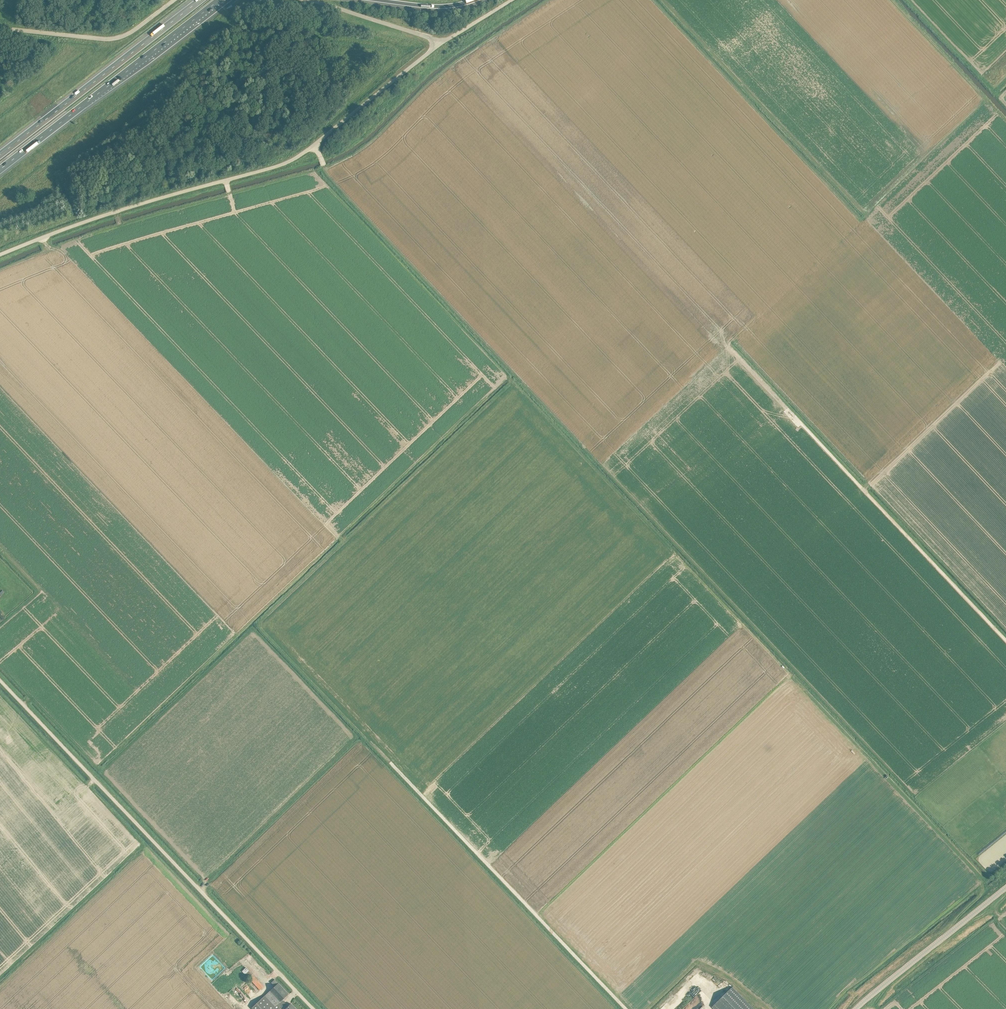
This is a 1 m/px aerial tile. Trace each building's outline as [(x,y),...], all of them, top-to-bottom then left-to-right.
[(260,990),(263,987),(246,967),(242,971),(260,990)] [(701,984),(694,977),(662,1008),(675,1008),(701,984)] [(282,1007),(286,1003),(282,1000),(288,994),(275,979),(271,982),(274,986),(251,1007),(253,1008),(279,1008),(280,1007),(281,1008),(282,1007)] [(733,987),(712,1007),(715,1008),(754,1008),(733,987)] [(684,1008),(694,1008),(705,998),(700,993),(684,1008)]
